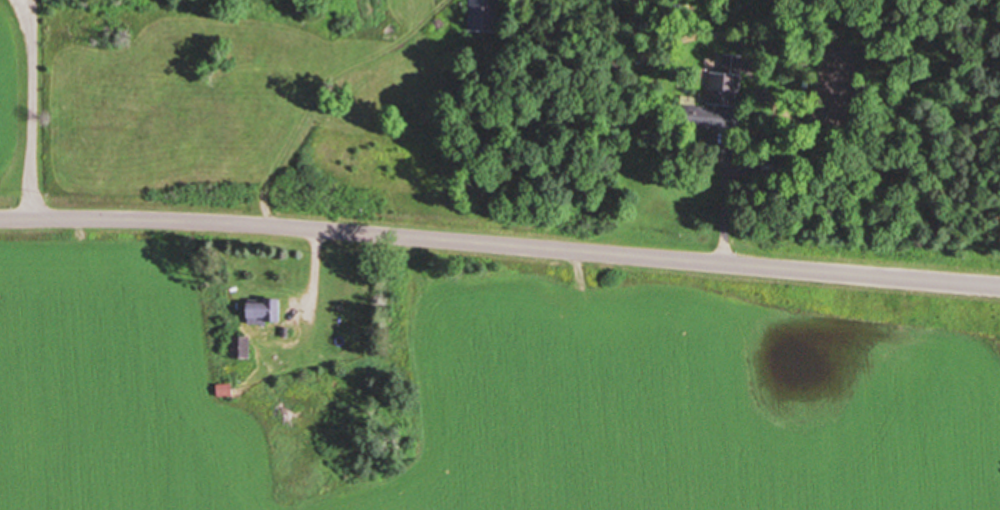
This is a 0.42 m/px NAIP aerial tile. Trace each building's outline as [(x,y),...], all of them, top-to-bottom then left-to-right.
[(500,0),(470,0),(470,33),(500,33),(500,0)] [(721,73),(706,71),(704,103),(740,106),(743,55),(722,54),(721,73)] [(283,301),(250,301),(250,324),(283,324),(283,301)] [(235,359),(251,359),(251,338),(235,338),(235,359)]
